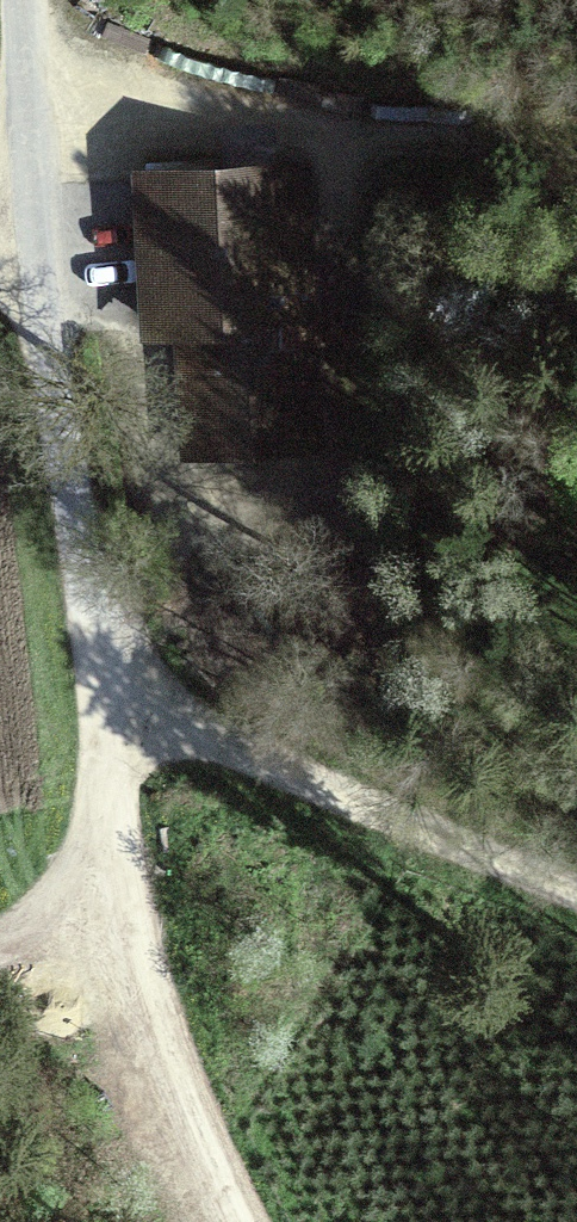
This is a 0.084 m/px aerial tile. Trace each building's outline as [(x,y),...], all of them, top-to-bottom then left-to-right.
[(272,175),(143,182),(150,330),(208,327),(212,417),(307,412),(300,270),(277,271),(272,175)]
